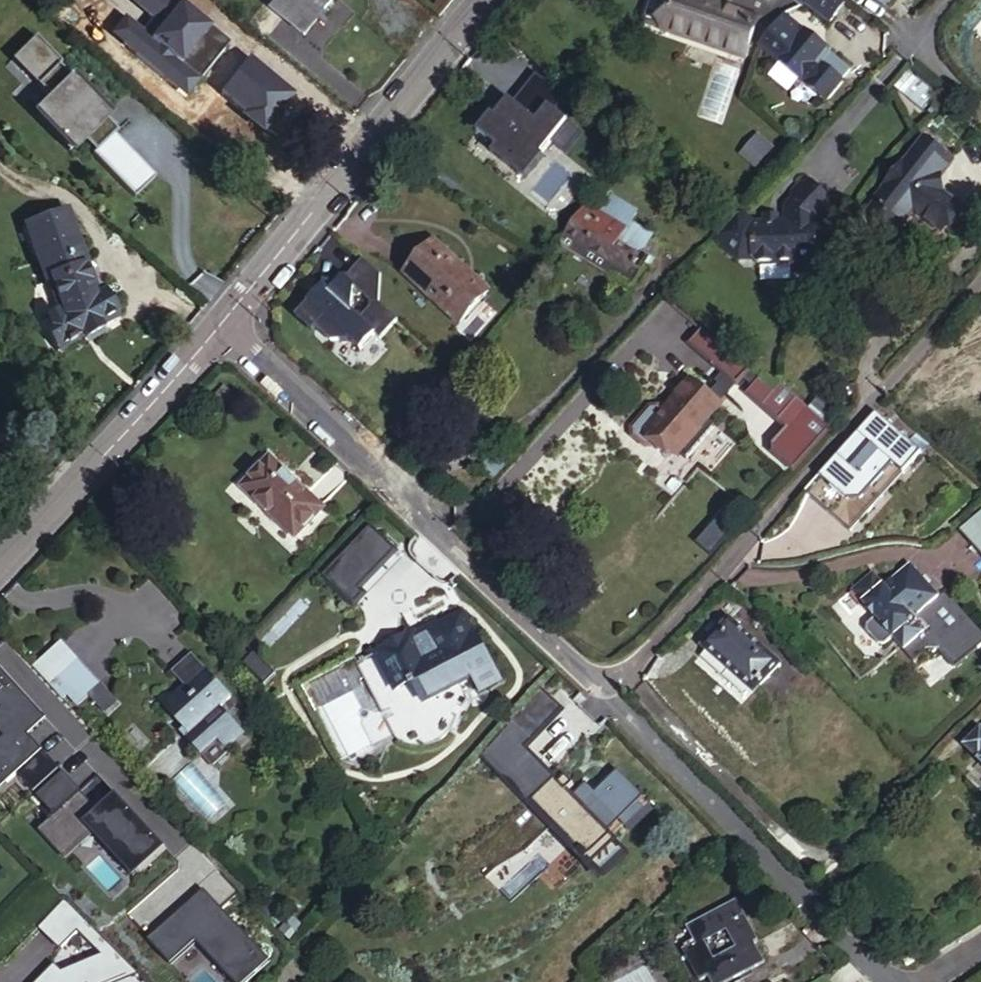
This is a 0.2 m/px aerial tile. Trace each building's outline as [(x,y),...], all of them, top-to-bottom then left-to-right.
[(272,10),(297,31),(316,8),(323,14),(334,0),(280,0),(272,10)] [(655,33),(667,0),(642,0),(634,22),(637,27),(655,33)] [(686,0),(667,0),(655,33),(735,59),(750,21),(686,0)] [(823,24),(842,1),(841,0),(804,0),(800,6),(823,24)] [(304,37),(323,14),(316,8),(297,31),(304,37)] [(780,14),(756,44),(822,98),(845,69),(820,49),(821,47),(780,14)] [(97,124),(101,119),(66,88),(62,92),(46,78),(51,73),(52,71),(26,47),(9,64),(35,88),(52,103),(31,125),(66,158),(77,145),(81,142),(100,159),(98,161),(96,163),(93,166),(137,207),(157,185),(110,141),(109,140),(93,127),(97,124)] [(289,90),(252,59),(224,92),(262,123),(289,90)] [(35,88),(9,64),(3,71),(29,95),(35,88)] [(51,73),(46,78),(62,92),(66,88),(51,73)] [(491,119),(476,136),(495,152),(490,159),(521,187),(542,164),(539,162),(549,151),(563,163),(581,143),(555,120),(566,107),(538,82),(514,109),(509,105),(494,122),(491,119)] [(109,140),(110,141),(112,138),(97,124),(93,127),(109,140)] [(738,154),(754,168),(771,148),(755,134),(738,154)] [(81,142),(77,145),(96,163),(98,161),(100,159),(81,142)] [(949,163),(924,142),(862,217),(879,232),(890,218),(894,221),(909,203),(940,230),(956,210),(929,187),(949,163)] [(749,223),(737,212),(718,233),(712,239),(734,258),(750,258),(755,262),(813,261),(813,220),(817,220),(817,216),(828,203),(804,180),(800,185),(796,185),(788,194),(789,200),(781,208),(781,225),(774,225),(774,216),(758,216),(758,225),(749,225),(749,223)] [(96,297),(61,211),(20,228),(43,287),(49,285),(62,319),(39,333),(57,363),(84,345),(86,349),(104,337),(102,334),(120,323),(104,291),(96,297)] [(617,233),(587,214),(564,241),(560,246),(610,275),(612,282),(624,289),(631,287),(638,275),(643,278),(647,270),(642,268),(648,259),(638,254),(643,243),(620,230),(617,233)] [(489,292),(433,242),(404,274),(459,325),(489,292)] [(376,272),(364,261),(333,295),(325,289),(301,317),(314,328),(317,326),(333,339),(352,339),(362,348),(376,333),(378,334),(393,318),(375,302),(376,272)] [(746,372),(700,330),(687,344),(734,386),(746,372)] [(108,343),(104,337),(86,349),(89,355),(108,343)] [(763,373),(744,395),(783,430),(768,446),(769,454),(790,474),(828,433),(763,373)] [(716,405),(691,383),(662,414),(654,407),(649,407),(626,431),(627,439),(639,450),(648,447),(653,441),(670,456),(716,405)] [(841,464),(836,459),(810,487),(803,495),(849,536),(881,500),(871,492),(892,469),(901,478),(920,458),(874,416),(856,437),(861,441),(841,464)] [(836,459),(841,464),(861,441),(856,437),(836,459)] [(262,459),(236,488),(288,536),(313,506),(262,459)] [(892,469),(871,492),(881,500),(901,478),(892,469)] [(356,520),(312,570),(345,599),(354,589),(347,583),(382,543),(356,520)] [(980,551),(980,540),(969,527),(962,533),(980,551)] [(966,569),(980,555),(980,551),(962,533),(946,549),(966,569)] [(957,661),(980,639),(980,623),(947,588),(940,595),(911,564),(885,588),(872,573),(852,592),(907,650),(929,630),(957,661)] [(409,681),(421,703),(471,678),(478,693),(497,684),(473,637),(471,638),(460,615),(436,627),(421,634),(422,637),(413,641),(410,635),(402,639),(401,637),(381,647),(382,649),(373,653),(391,690),(409,681)] [(700,647),(755,695),(780,665),(726,617),(700,647)] [(434,623),(410,635),(413,641),(422,637),(421,634),(436,627),(434,623)] [(61,638),(33,665),(76,707),(103,680),(61,638)] [(15,773),(32,791),(57,768),(27,734),(44,718),(0,670),(0,734),(2,736),(0,738),(0,787),(15,773)] [(203,670),(163,707),(188,733),(228,696),(203,670)] [(540,691),(510,722),(530,740),(539,730),(541,732),(561,710),(540,691)] [(977,728),(960,746),(975,759),(973,761),(980,768),(980,731),(977,728)] [(556,781),(532,800),(597,867),(618,845),(613,832),(645,798),(617,770),(594,793),(584,783),(572,795),(556,781)] [(52,813),(43,822),(65,846),(90,823),(136,872),(163,847),(117,797),(100,813),(61,771),(36,795),(52,813)] [(131,876),(136,872),(90,823),(65,846),(43,822),(35,829),(63,859),(91,833),(131,876)] [(167,962),(193,938),(233,981),(244,981),(267,961),(200,888),(145,938),(167,962)] [(141,978),(61,896),(37,922),(59,943),(75,928),(98,950),(58,967),(53,962),(47,969),(51,973),(42,981),(145,981),(141,978)] [(680,951),(696,981),(708,981),(710,981),(711,981),(744,981),(763,972),(760,966),(765,964),(755,945),(761,942),(738,898),(685,926),(695,944),(680,951)] [(906,949),(895,958),(903,967),(914,959),(906,949)]
